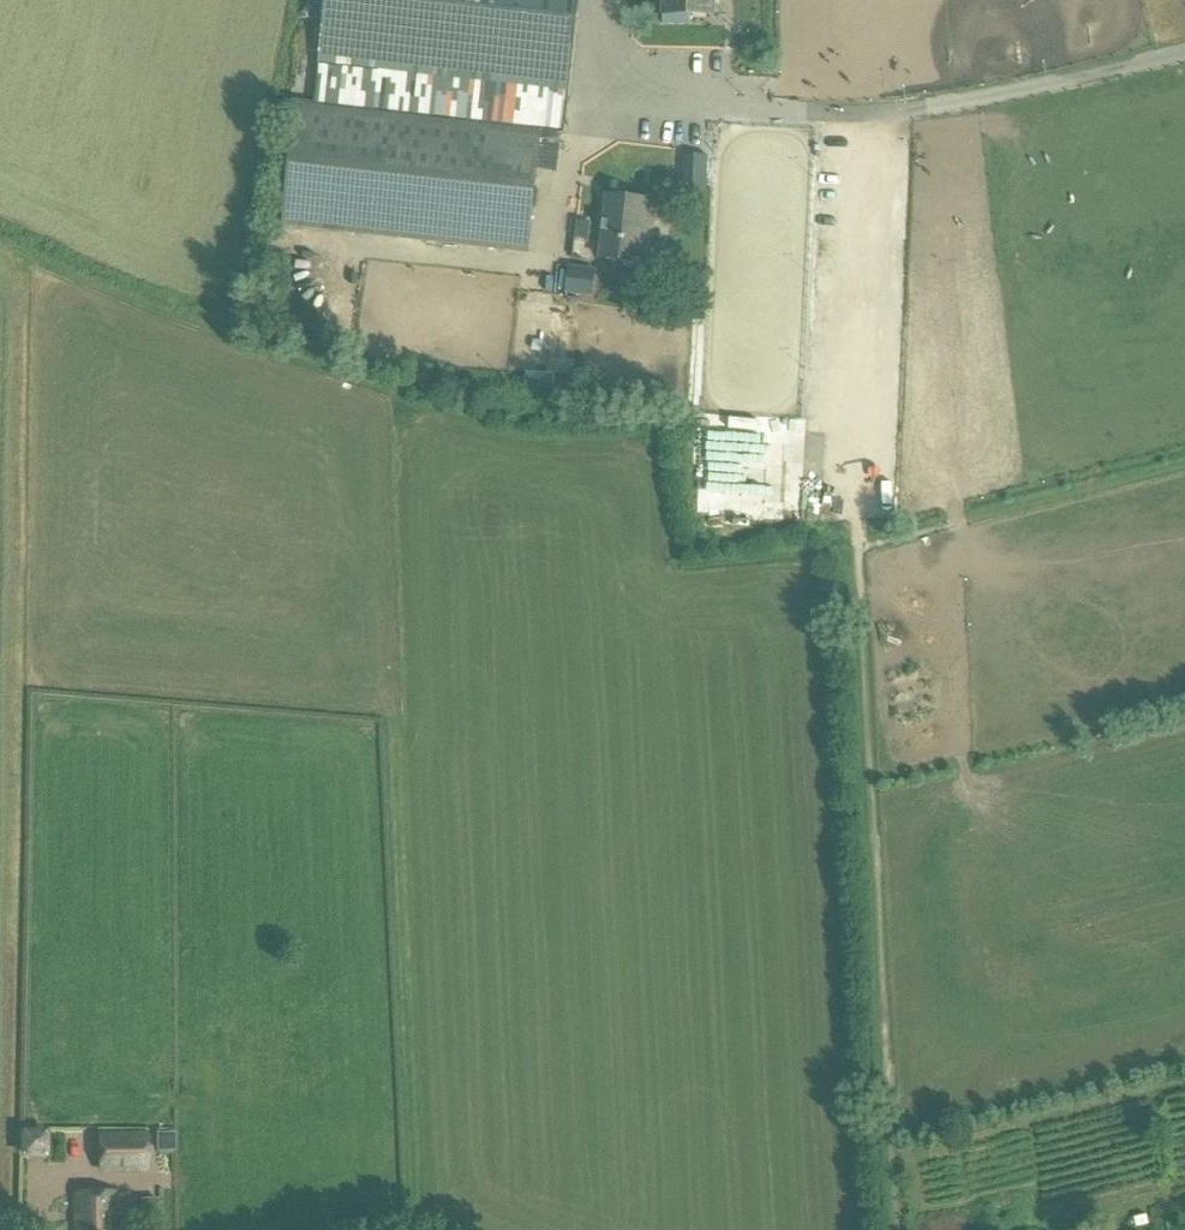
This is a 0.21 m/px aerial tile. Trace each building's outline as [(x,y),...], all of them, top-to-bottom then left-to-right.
[(483,0),(307,0),(284,235),(526,263),(541,128),(523,126),(536,6),(483,0)] [(716,16),(716,0),(664,0),(664,16),(716,16)] [(707,191),(709,155),(683,154),(681,190),(707,191)] [(601,260),(650,266),(653,237),(647,236),(650,201),(608,196),(601,260)] [(579,221),(578,240),(594,241),(596,223),(579,221)] [(575,289),(572,268),(560,270),(563,290),(575,289)] [(48,1130),(21,1130),(19,1158),(47,1158),(48,1130)] [(145,1170),(145,1134),(101,1134),(101,1171),(145,1170)] [(74,1195),(75,1229),(117,1229),(115,1194),(74,1195)]
